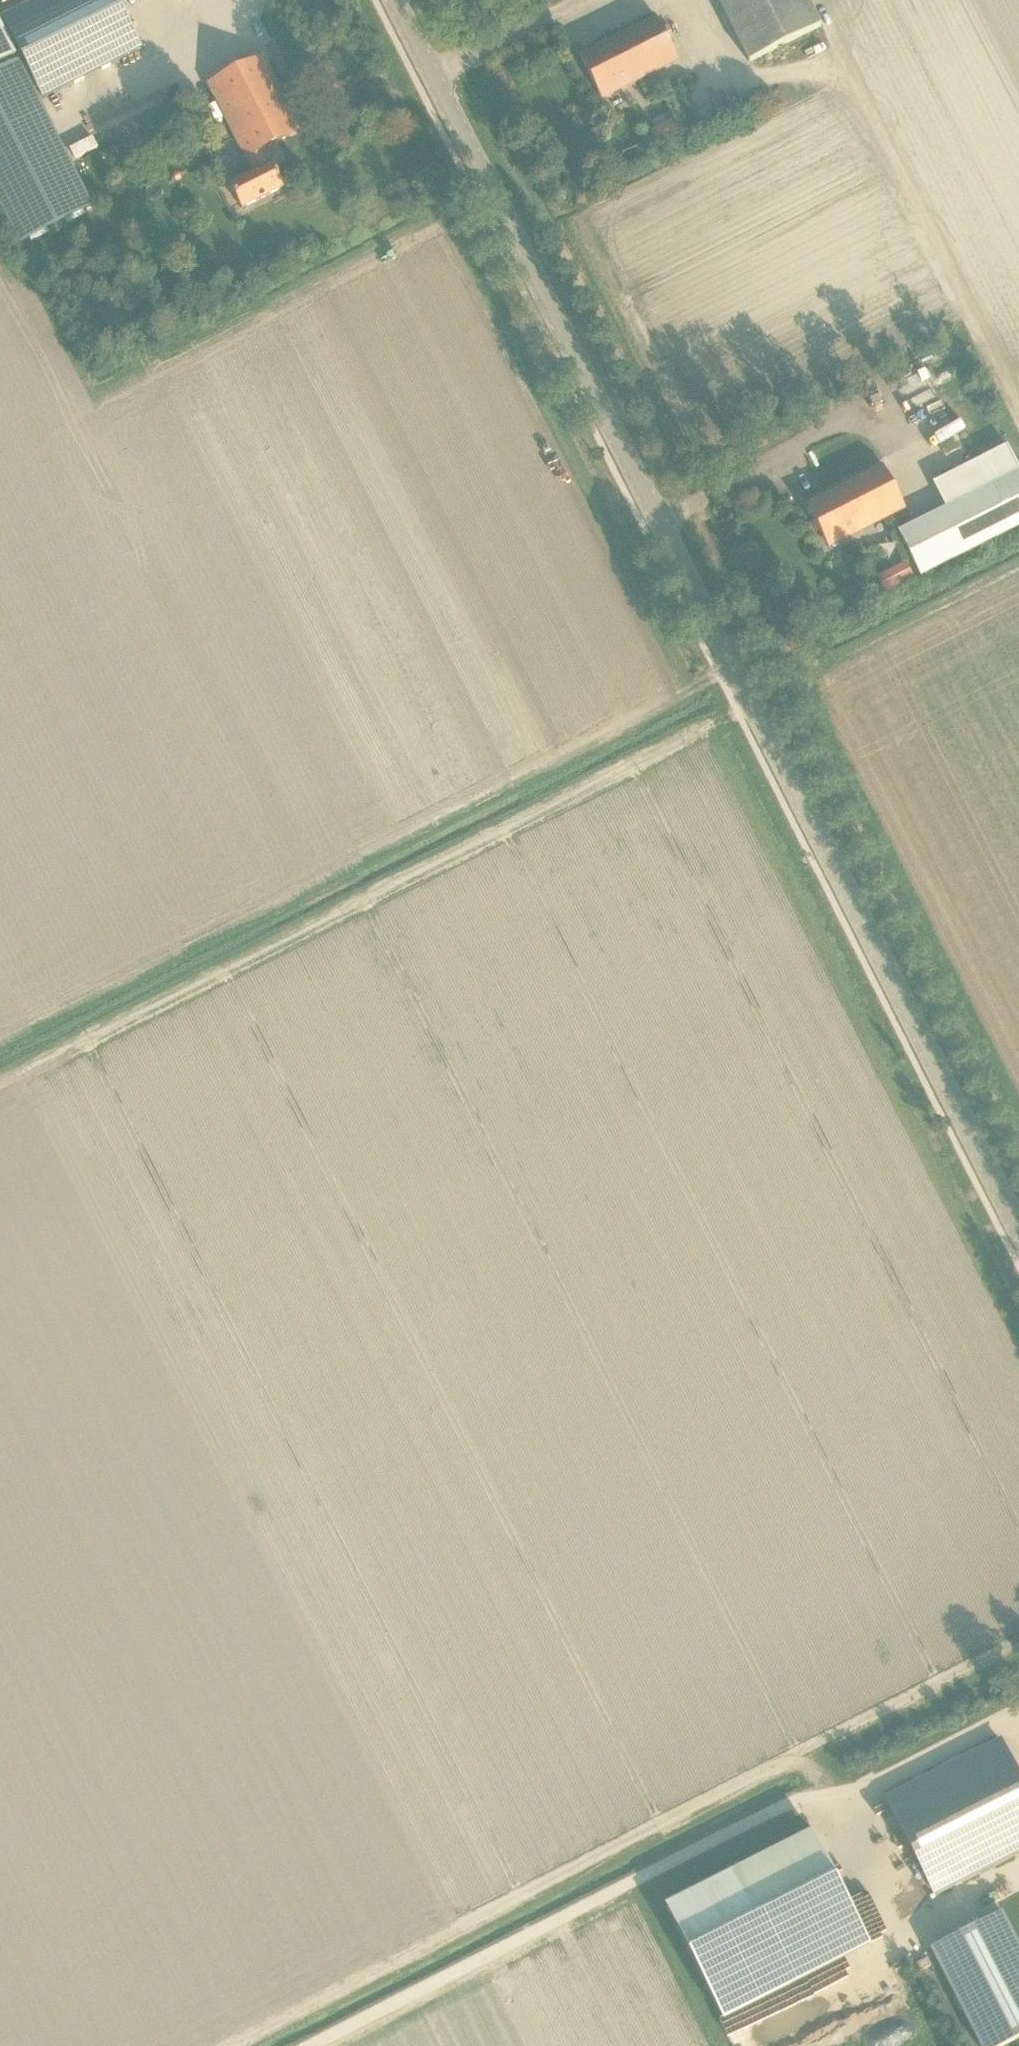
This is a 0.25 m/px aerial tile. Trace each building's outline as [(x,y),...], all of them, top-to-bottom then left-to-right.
[(44,100),(144,50),(119,0),(38,0),(3,17),(44,100)] [(749,63),(823,26),(810,0),(718,0),(749,63)] [(581,54),(603,99),(679,59),(658,17),(581,54)] [(0,22),(0,66),(17,58),(0,22)] [(285,186),(267,148),(301,132),(264,57),(208,85),(251,170),(229,181),(242,207),(285,186)] [(30,84),(19,62),(0,72),(0,201),(21,243),(92,207),(30,84)] [(706,122),(718,116),(714,108),(702,114),(706,122)] [(62,140),(78,133),(74,123),(58,130),(62,140)] [(899,531),(921,576),(1018,526),(1018,468),(1009,449),(935,486),(945,507),(899,531)] [(809,505),(829,546),(906,508),(885,466),(809,505)] [(893,570),(878,578),(885,591),(900,584),(893,570)] [(938,1899),(1018,1858),(1018,1786),(995,1740),(885,1796),(938,1899)] [(869,1941),(814,1833),(667,1907),(722,2015),(869,1941)] [(1005,1913),(932,1949),(980,2045),(1005,2045),(1018,2039),(1018,1941),(1005,1913)] [(826,2013),(813,1982),(716,2022),(726,2045),(745,2045),(826,2013)]
